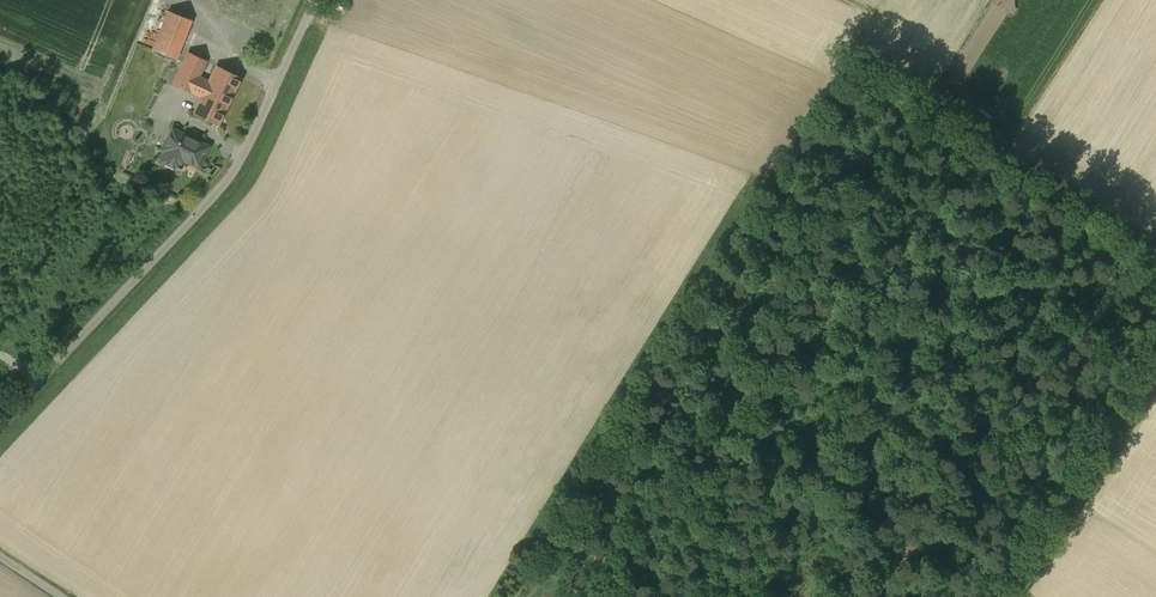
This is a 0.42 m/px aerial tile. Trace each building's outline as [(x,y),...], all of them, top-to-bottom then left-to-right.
[(1005,11),(1017,10),(1017,0),(1004,0),(1005,11)] [(192,20),(169,11),(153,49),(177,59),(192,20)] [(207,61),(188,53),(173,83),(191,92),(190,93),(201,98),(194,112),(219,124),(241,78),(216,66),(206,87),(197,82),(207,61)] [(188,137),(173,130),(164,149),(167,151),(162,161),(181,170),(181,169),(179,167),(183,159),(199,166),(208,147),(194,140),(193,142),(187,139),(188,137)]
